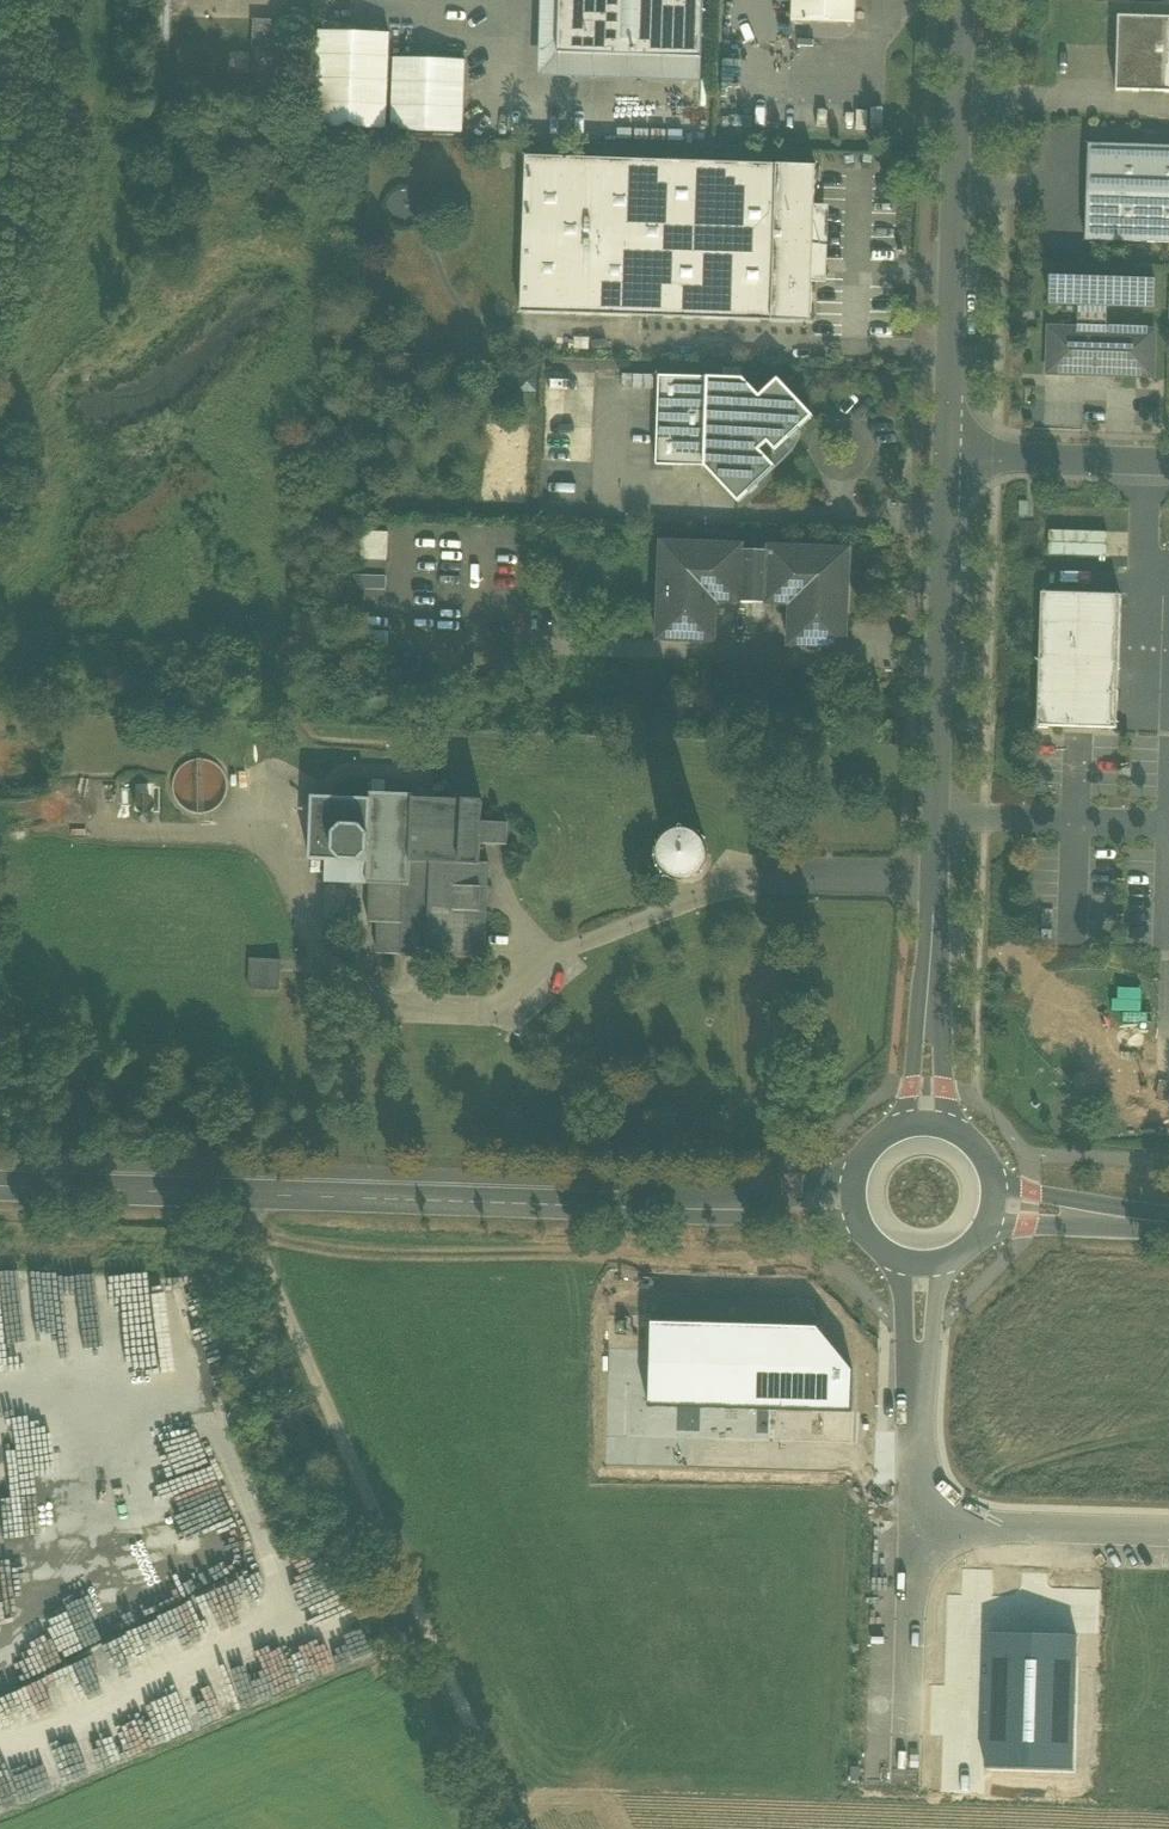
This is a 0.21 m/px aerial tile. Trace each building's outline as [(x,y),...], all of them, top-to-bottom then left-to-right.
[(539,77),(702,83),(703,59),(559,54),(561,0),(542,0),(539,77)] [(704,0),(561,0),(559,54),(703,59),(704,0)] [(855,24),(856,0),(793,0),(793,22),(855,24)] [(1117,91),(1166,93),(1168,19),(1119,17),(1117,91)] [(253,48),(281,49),(282,20),(254,20),(253,48)] [(391,33),(319,31),(315,129),(387,132),(391,33)] [(466,60),(393,58),(391,132),(464,134),(466,60)] [(1168,243),(1168,148),(1089,145),(1086,240),(1168,243)] [(522,313),(773,321),(779,166),(527,157),(522,313)] [(817,167),(779,166),(773,321),(812,322),(813,284),(816,206),(817,167)] [(830,206),(816,206),(813,284),(827,284),(830,206)] [(1051,277),(1050,304),(1082,305),(1107,306),(1156,307),(1156,281),(1051,277)] [(1106,330),(1107,306),(1082,305),(1081,329),(1106,330)] [(1089,375),(1153,377),(1155,331),(1106,330),(1081,329),(1050,328),(1048,373),(1077,374),(1077,371),(1089,371),(1089,375)] [(658,465),(705,466),(707,466),(709,378),(660,377),(658,465)] [(743,380),(709,378),(707,466),(705,466),(739,503),(776,468),(760,451),(768,443),(777,452),(813,417),(779,381),(760,398),(743,380)] [(1033,496),(1024,496),(1024,512),(1033,512),(1033,496)] [(364,561),(388,561),(389,533),(355,532),(353,560),(364,561)] [(789,646),(847,648),(851,550),(770,547),(769,552),(743,551),(743,546),(662,543),(658,640),(716,643),(717,602),(742,603),(742,602),(766,603),(766,604),(791,605),(789,646)] [(363,576),(387,577),(388,561),(364,561),(363,576)] [(363,576),(353,576),(353,590),(386,591),(387,577),(363,576)] [(1039,726),(1117,729),(1122,596),(1043,593),(1042,609),(1039,726)] [(389,648),(390,633),(357,631),(356,646),(389,648)] [(179,806),(192,814),(206,814),(219,807),(226,794),(226,780),(219,767),(207,760),(192,760),(179,767),(172,779),(172,794),(179,806)] [(134,813),(153,813),(153,787),(153,784),(134,784),(134,813)] [(371,793),(371,800),(369,863),(368,884),(371,884),(411,886),(412,862),(415,799),(415,795),(371,793)] [(310,860),(327,861),(369,863),(371,800),(313,797),(310,860)] [(415,799),(412,862),(481,865),(481,863),(481,844),(507,846),(508,823),(482,822),(483,802),(415,799)] [(713,870),(713,854),(703,841),(687,837),(673,845),(666,860),(671,876),(685,884),(701,882),(713,870)] [(368,884),(369,863),(327,861),(326,882),(368,884)] [(489,863),(481,863),(481,865),(412,862),(411,886),(371,884),(370,923),(379,923),(378,954),(485,959),(489,863)] [(250,990),(280,991),(282,961),(251,959),(250,990)] [(637,1323),(622,1322),(621,1365),(635,1366),(637,1323)] [(817,1326),(651,1322),(649,1406),(853,1411),(854,1370),(817,1326)] [(991,1632),(989,1676),(1009,1677),(1009,1661),(1076,1663),(1077,1635),(991,1632)] [(1073,1770),(1076,1663),(1009,1661),(1009,1677),(989,1676),(987,1767),(1035,1768),(1073,1770)] [(1034,1792),(1035,1768),(987,1767),(986,1790),(1034,1792)]
